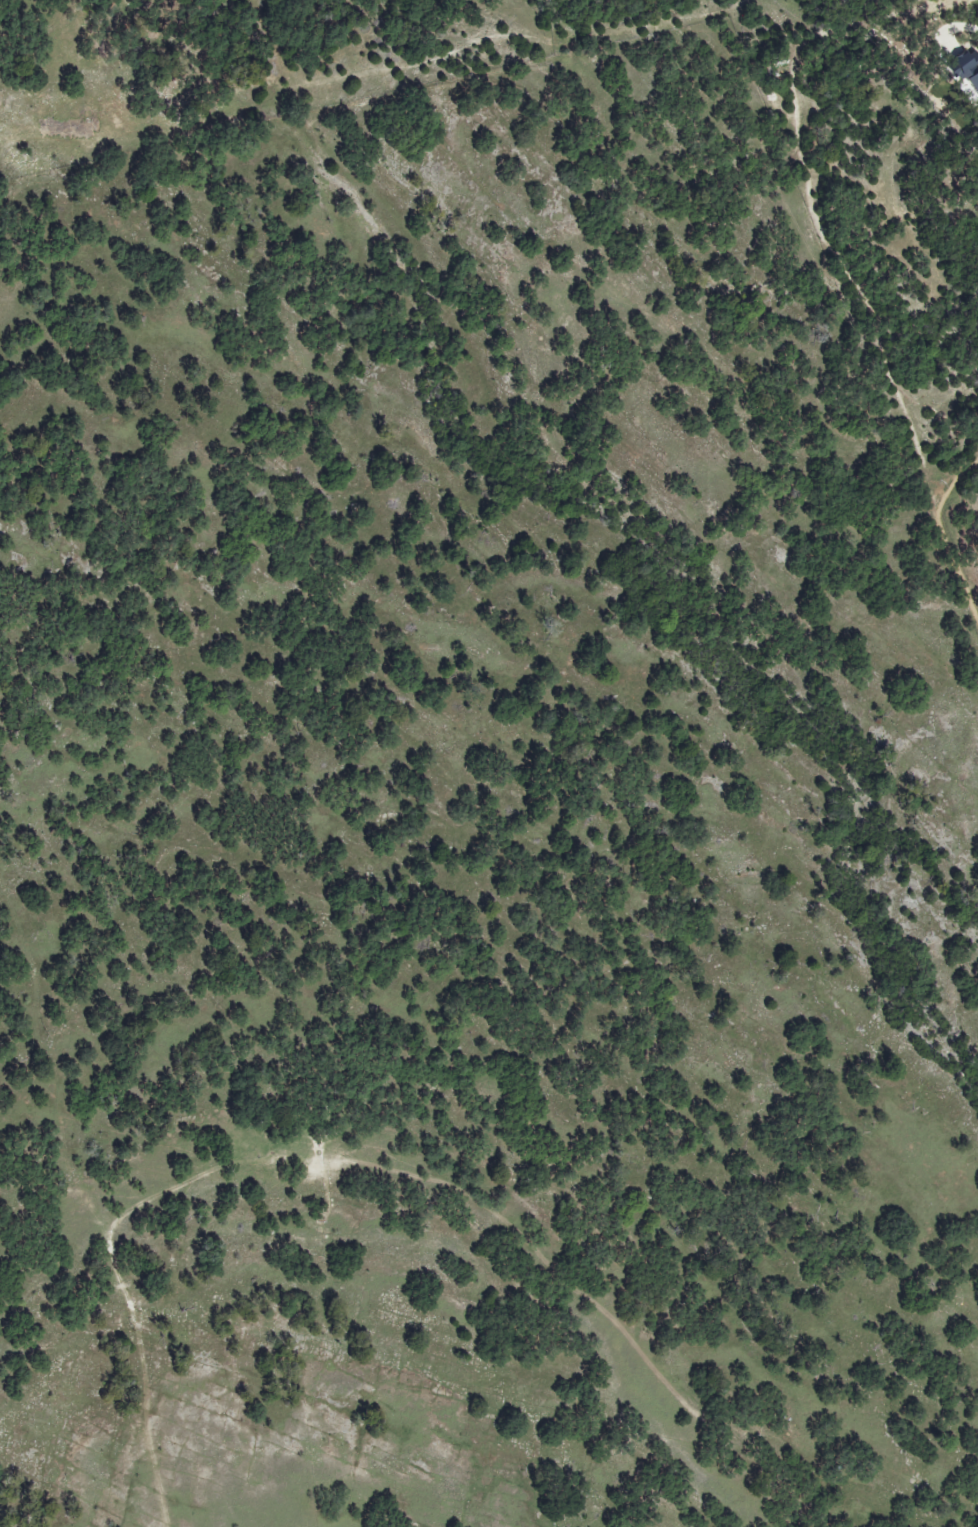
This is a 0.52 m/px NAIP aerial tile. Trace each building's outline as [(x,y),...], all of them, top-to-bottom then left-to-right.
[(977,66),(977,55),(973,47),(947,65),(960,83),(966,78),(977,95),(977,66)]
